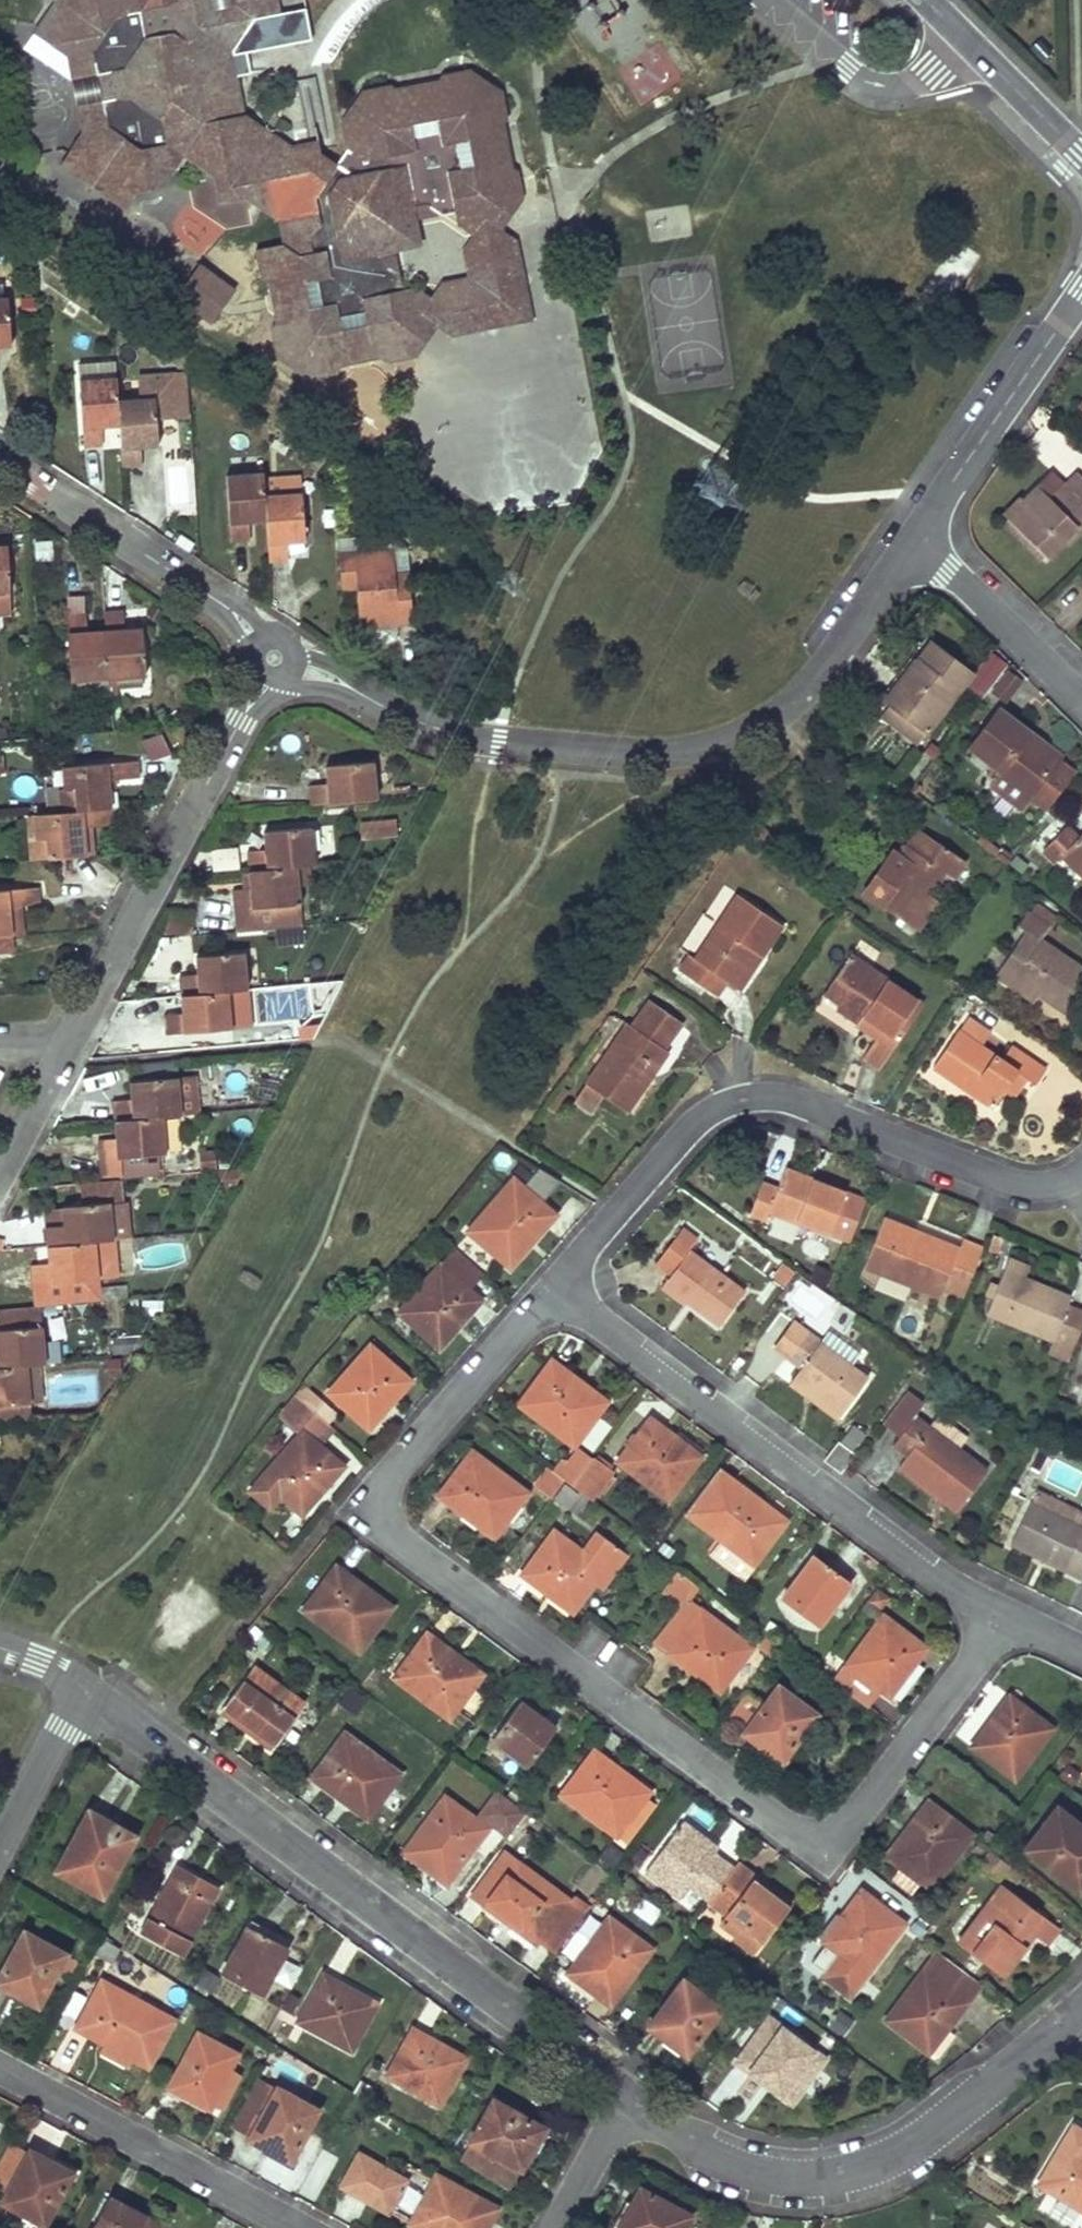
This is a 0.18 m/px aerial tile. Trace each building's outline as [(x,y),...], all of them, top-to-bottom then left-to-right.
[(473,235),(501,231),(496,204),(522,199),(517,171),(509,166),(501,161),(496,135),(502,126),(507,119),(502,90),(475,96),(470,69),(442,74),(437,82),(431,91),(406,96),(397,90),(390,85),(362,90),(367,117),(340,123),(346,149),(336,164),(320,154),(293,159),(288,166),(226,125),(231,117),(217,53),(230,50),(231,50),(252,18),(279,13),(277,0),(68,0),(70,10),(44,15),(37,26),(39,36),(65,54),(91,50),(96,76),(123,71),(127,95),(101,100),(106,127),(80,132),(63,160),(65,170),(76,177),(102,172),(107,198),(118,205),(127,203),(134,193),(144,177),(160,187),(173,169),(170,143),(195,140),(198,166),(213,177),(245,198),(261,209),(276,219),(282,244),(255,250),(260,278),(268,282),(276,288),(281,314),(275,322),(270,330),(276,358),(302,352),(307,378),(335,373),(340,366),(346,357),(371,352),(380,358),(387,362),(415,357),(410,330),(437,325),(431,297),(414,288),(402,290),(399,278),(383,266),(381,254),(394,252),(407,249),(419,232),(417,219),(414,207),(427,204),(443,215),(456,212),(458,225),(473,235)] [(44,15),(70,10),(68,0),(54,0),(44,15)] [(603,32),(626,10),(616,0),(602,0),(586,15),(603,32)] [(620,60),(632,102),(680,88),(667,46),(620,60)] [(65,54),(80,132),(106,127),(101,100),(127,95),(123,71),(96,76),(91,50),(65,54)] [(243,114),(230,50),(217,53),(231,117),(226,125),(288,166),(293,159),(320,154),(318,141),(290,147),(243,114)] [(502,90),(470,69),(475,96),(502,90)] [(397,90),(406,96),(431,91),(437,82),(397,90)] [(367,117),(362,90),(340,123),(367,117)] [(502,126),(496,135),(501,161),(509,166),(502,126)] [(170,143),(173,169),(182,155),(198,166),(195,140),(170,143)] [(102,172),(76,177),(107,198),(102,172)] [(144,177),(134,193),(160,187),(144,177)] [(496,204),(501,231),(522,199),(496,204)] [(414,207),(417,219),(443,215),(427,204),(414,207)] [(175,232),(205,255),(224,230),(194,208),(175,232)] [(431,297),(437,325),(452,335),(504,326),(488,314),(482,286),(510,281),(527,292),(517,241),(501,231),(473,235),(462,250),(468,277),(441,282),(431,297)] [(965,273),(979,255),(960,241),(946,259),(965,273)] [(383,266),(399,278),(394,252),(381,254),(383,266)] [(197,264),(175,295),(211,322),(234,291),(197,264)] [(482,286),(488,314),(504,326),(532,320),(527,292),(510,281),(482,286)] [(268,282),(275,322),(281,314),(276,288),(268,282)] [(10,339),(7,297),(5,297),(0,298),(0,340),(10,339)] [(410,330),(415,357),(437,325),(410,330)] [(276,358),(307,378),(302,352),(276,358)] [(346,357),(340,366),(380,358),(371,352),(346,357)] [(78,364),(79,380),(116,377),(115,361),(78,364)] [(116,381),(116,377),(79,380),(83,446),(102,444),(101,426),(101,419),(119,418),(117,399),(116,381)] [(116,381),(117,399),(151,397),(150,379),(116,381)] [(119,425),(122,466),(141,464),(140,446),(140,440),(157,439),(155,397),(151,397),(117,399),(119,418),(119,425)] [(100,451),(107,498),(124,495),(117,448),(100,451)] [(263,473),(225,475),(229,541),(249,540),(248,522),(247,515),(265,514),(264,495),(263,479),(263,473)] [(1051,473),(1038,486),(1051,500),(1064,486),(1051,473)] [(1069,491),(1081,478),(1081,477),(1077,473),(1064,486),(1069,491)] [(263,479),(264,495),(301,493),(300,477),(263,479)] [(1006,518),(1044,556),(1060,540),(1075,526),(1079,531),(1081,528),(1081,478),(1069,491),(1064,486),(1051,500),(1038,486),(1006,518)] [(301,493),(264,495),(265,514),(265,521),(267,562),(287,561),(286,542),(286,536),(303,535),(301,493)] [(1060,540),(1065,545),(1079,531),(1075,526),(1060,540)] [(337,538),(338,554),(393,551),(394,575),(409,574),(407,549),(392,534),(337,538)] [(7,592),(10,592),(7,550),(0,551),(0,592),(7,592)] [(393,551),(338,554),(341,588),(356,587),(359,629),(360,628),(360,634),(363,641),(374,644),(385,643),(395,639),(397,630),(397,622),(412,622),(409,574),(394,575),(393,551)] [(0,592),(0,612),(8,612),(7,592),(0,592)] [(105,636),(107,678),(115,677),(145,675),(142,634),(124,635),(124,628),(123,610),(103,612),(104,630),(105,636)] [(65,614),(70,680),(107,678),(105,636),(87,638),(86,631),(85,613),(65,614)] [(929,642),(886,700),(891,704),(927,731),(971,674),(929,642)] [(1006,704),(1026,674),(991,651),(971,681),(1006,704)] [(107,678),(109,699),(117,699),(115,677),(107,678)] [(918,743),(927,731),(891,704),(882,715),(918,743)] [(998,709),(969,748),(996,770),(995,771),(1011,783),(1028,797),(1056,760),(1032,742),(1035,737),(998,709)] [(164,731),(141,736),(145,756),(168,752),(164,731)] [(1032,742),(1056,760),(1059,756),(1035,737),(1032,742)] [(171,757),(140,758),(140,771),(171,770),(171,757)] [(59,788),(61,812),(111,807),(108,779),(138,776),(137,759),(62,766),(64,788),(59,788)] [(374,762),(333,765),(334,783),(328,783),(309,785),(311,804),(377,799),(374,762)] [(1011,783),(995,771),(989,780),(987,783),(1002,795),(1011,783)] [(61,812),(36,813),(38,836),(33,836),(35,859),(85,855),(82,826),(90,826),(112,824),(111,807),(61,812)] [(360,822),(361,838),(394,835),(392,819),(360,822)] [(82,826),(85,855),(93,854),(90,826),(82,826)] [(1077,838),(1065,826),(1043,849),(1055,861),(1061,855),(1081,875),(1081,832),(1077,838)] [(311,827),(270,831),(272,849),(265,849),(247,851),(249,870),(255,870),(296,866),(308,865),(314,864),(311,827)] [(892,850),(862,892),(917,930),(965,861),(918,828),(899,855),(892,850)] [(270,831),(263,832),(265,849),(272,849),(270,831)] [(296,866),(298,884),(309,883),(308,865),(296,866)] [(232,889),(236,931),(301,925),(298,884),(296,866),(255,870),(257,887),(247,888),(232,889)] [(245,870),(247,888),(257,887),(255,870),(249,870),(245,870)] [(11,934),(9,906),(21,905),(39,904),(38,887),(0,890),(0,935),(11,934)] [(688,954),(678,969),(714,994),(724,980),(730,983),(751,952),(759,957),(782,924),(737,894),(694,958),(688,954)] [(1066,1013),(1081,989),(1081,969),(1040,940),(1049,926),(1048,926),(1054,917),(1034,904),(1028,912),(1026,911),(1016,926),(1024,931),(995,974),(1010,984),(1014,977),(1033,990),(1036,986),(1041,989),(1038,993),(1066,1013)] [(9,906),(11,934),(23,933),(21,905),(9,906)] [(13,951),(11,934),(0,935),(0,952),(13,951)] [(179,976),(180,995),(187,995),(229,991),(247,989),(243,952),(202,956),(204,973),(197,974),(179,976)] [(751,952),(730,983),(737,989),(759,957),(751,952)] [(868,966),(849,954),(842,965),(861,977),(868,966)] [(195,957),(197,974),(204,973),(202,956),(195,957)] [(842,965),(828,987),(843,997),(839,1004),(836,1008),(857,1021),(859,1017),(865,1008),(872,1013),(866,1022),(880,1031),(876,1037),(862,1057),(880,1068),(923,1003),(868,966),(861,977),(842,965)] [(1014,977),(1010,984),(1033,1000),(1038,993),(1041,989),(1036,986),(1033,990),(1014,977)] [(828,987),(823,993),(839,1004),(843,997),(828,987)] [(232,1028),(229,991),(187,995),(189,1012),(182,1013),(164,1014),(166,1034),(232,1028)] [(187,995),(180,995),(182,1013),(189,1012),(187,995)] [(572,1100),(589,1112),(601,1094),(626,1111),(638,1094),(634,1091),(641,1081),(645,1083),(668,1051),(663,1048),(680,1023),(649,1001),(631,1026),(626,1022),(572,1100)] [(857,1021),(855,1023),(876,1037),(880,1031),(866,1022),(872,1013),(865,1008),(859,1017),(857,1021)] [(966,1017),(933,1067),(993,1107),(1005,1089),(1016,1072),(1024,1078),(1034,1084),(1044,1070),(1009,1046),(1000,1060),(980,1046),(989,1032),(966,1017)] [(1016,1072),(1005,1089),(1013,1094),(1024,1078),(1016,1072)] [(178,1077),(136,1081),(138,1099),(131,1099),(113,1101),(115,1120),(122,1120),(163,1116),(181,1115),(178,1077)] [(136,1081),(130,1082),(131,1099),(138,1099),(136,1081)] [(634,1091),(638,1094),(645,1083),(641,1081),(634,1091)] [(163,1116),(122,1120),(123,1138),(117,1138),(98,1140),(100,1159),(102,1159),(163,1154),(166,1153),(163,1116)] [(122,1120),(115,1120),(117,1138),(123,1138),(122,1120)] [(198,1152),(200,1172),(214,1171),(216,1171),(214,1151),(198,1152)] [(102,1159),(104,1177),(164,1171),(163,1154),(102,1159)] [(216,1171),(214,1171),(215,1189),(235,1188),(245,1168),(216,1171)] [(850,1240),(865,1200),(784,1168),(777,1188),(761,1182),(751,1212),(766,1218),(769,1209),(850,1240)] [(513,1178),(467,1230),(509,1267),(524,1250),(520,1246),(528,1237),(531,1241),(555,1214),(513,1178)] [(45,1226),(47,1245),(54,1245),(95,1241),(107,1240),(113,1240),(110,1204),(110,1203),(127,1201),(125,1179),(87,1182),(89,1204),(68,1206),(70,1224),(63,1224),(48,1226),(45,1226)] [(110,1204),(113,1240),(129,1238),(126,1203),(110,1204)] [(48,1226),(63,1224),(70,1224),(68,1206),(62,1207),(62,1209),(47,1211),(48,1226)] [(963,1296),(983,1247),(963,1238),(959,1248),(928,1235),(926,1240),(912,1235),(914,1230),(883,1217),(864,1264),(887,1274),(882,1284),(908,1295),(912,1284),(939,1295),(942,1288),(963,1296)] [(914,1230),(912,1235),(926,1240),(928,1235),(959,1248),(963,1238),(918,1220),(914,1230)] [(695,1301),(692,1304),(719,1325),(744,1292),(688,1250),(696,1239),(681,1228),(654,1265),(669,1276),(666,1279),(695,1301)] [(520,1246),(524,1250),(531,1241),(528,1237),(520,1246)] [(95,1241),(98,1278),(110,1277),(107,1240),(95,1241)] [(95,1241),(54,1245),(55,1263),(49,1263),(31,1265),(35,1305),(100,1300),(99,1287),(98,1278),(95,1241)] [(47,1245),(49,1263),(55,1263),(54,1245),(47,1245)] [(455,1248),(399,1312),(435,1344),(455,1321),(459,1325),(481,1300),(470,1290),(484,1273),(455,1248)] [(1008,1257),(1003,1269),(1022,1277),(1027,1265),(1008,1257)] [(794,1271),(784,1263),(773,1277),(784,1285),(794,1271)] [(1003,1269),(986,1311),(1053,1339),(1048,1351),(1068,1359),(1081,1326),(1081,1311),(1067,1306),(1070,1297),(1022,1277),(1003,1269)] [(666,1279),(661,1286),(686,1305),(689,1302),(692,1304),(695,1301),(666,1279)] [(99,1287),(100,1300),(125,1298),(124,1285),(99,1287)] [(435,1344),(439,1348),(459,1325),(455,1321),(435,1344)] [(774,1347),(787,1357),(807,1330),(793,1321),(774,1347)] [(0,1330),(0,1335),(1,1347),(0,1348),(0,1367),(27,1365),(38,1364),(45,1363),(41,1326),(0,1330)] [(800,1367),(792,1378),(840,1414),(868,1376),(852,1364),(820,1340),(807,1330),(787,1357),(800,1367)] [(820,1340),(852,1364),(860,1354),(828,1330),(820,1340)] [(369,1344),(327,1392),(364,1424),(386,1399),(390,1403),(410,1380),(369,1344)] [(109,1359),(110,1378),(123,1377),(122,1359),(109,1359)] [(579,1381),(551,1359),(518,1404),(573,1446),(607,1401),(589,1388),(586,1392),(576,1385),(579,1381)] [(27,1365),(30,1399),(40,1398),(38,1364),(27,1365)] [(30,1402),(30,1399),(27,1365),(0,1367),(0,1404),(30,1402)] [(840,1414),(792,1378),(788,1383),(837,1418),(840,1414)] [(579,1381),(576,1385),(586,1392),(589,1388),(579,1381)] [(303,1384),(294,1394),(315,1412),(324,1402),(303,1384)] [(906,1454),(898,1465),(932,1491),(935,1488),(940,1492),(938,1496),(957,1509),(986,1470),(958,1448),(928,1426),(914,1415),(923,1403),(908,1392),(884,1423),(900,1435),(892,1444),(906,1454)] [(315,1412),(294,1394),(279,1412),(301,1431),(249,1490),(268,1506),(279,1494),(297,1509),(317,1487),(321,1491),(344,1466),(320,1445),(334,1429),(328,1423),(315,1412)] [(386,1399),(364,1424),(368,1428),(390,1403),(386,1399)] [(0,1404),(0,1421),(31,1419),(30,1402),(0,1404)] [(324,1402),(315,1412),(328,1423),(337,1413),(324,1402)] [(936,1415),(928,1426),(958,1448),(966,1437),(936,1415)] [(650,1418),(617,1461),(668,1499),(697,1460),(673,1442),(676,1438),(650,1418)] [(673,1442),(697,1460),(704,1450),(680,1432),(676,1438),(673,1442)] [(1040,1450),(1037,1456),(1045,1460),(1048,1454),(1040,1450)] [(527,1492),(471,1451),(438,1495),(467,1516),(469,1512),(479,1519),(476,1523),(494,1537),(527,1492)] [(580,1472),(588,1462),(576,1452),(568,1462),(580,1472)] [(1045,1460),(1037,1456),(1030,1469),(1038,1473),(1045,1460)] [(580,1472),(571,1485),(590,1499),(599,1489),(603,1492),(608,1486),(604,1482),(612,1471),(592,1457),(588,1462),(580,1472)] [(564,1480),(571,1485),(580,1472),(568,1462),(563,1459),(553,1472),(564,1480)] [(718,1469),(685,1512),(722,1540),(712,1553),(743,1577),(782,1525),(759,1508),(762,1503),(718,1469)] [(537,1488),(550,1497),(564,1480),(553,1472),(550,1470),(537,1488)] [(555,1498),(567,1508),(577,1494),(564,1484),(555,1498)] [(297,1509),(301,1513),(321,1491),(317,1487),(297,1509)] [(1033,1502),(1081,1526),(1081,1512),(1038,1491),(1033,1502)] [(567,1508),(577,1515),(587,1501),(577,1494),(567,1508)] [(1031,1501),(1010,1543),(1081,1578),(1081,1526),(1033,1502),(1031,1501)] [(759,1508),(782,1525),(786,1521),(762,1503),(759,1508)] [(469,1512),(467,1516),(476,1523),(479,1519),(469,1512)] [(552,1589),(576,1607),(603,1570),(605,1568),(600,1565),(613,1547),(595,1534),(582,1551),(554,1530),(521,1574),(549,1594),(552,1589)] [(613,1547),(600,1565),(605,1568),(603,1570),(610,1575),(626,1554),(614,1545),(613,1547)] [(813,1555),(781,1598),(817,1625),(829,1610),(824,1606),(833,1593),(839,1597),(850,1582),(813,1555)] [(336,1565),(303,1610),(358,1651),(391,1607),(373,1593),(370,1597),(361,1590),(364,1586),(336,1565)] [(680,1573),(665,1593),(678,1603),(694,1583),(680,1573)] [(370,1597),(373,1593),(364,1586),(361,1590),(370,1597)] [(876,1588),(868,1599),(878,1607),(886,1596),(876,1588)] [(549,1594),(572,1612),(576,1607),(552,1589),(549,1594)] [(824,1606),(829,1610),(839,1597),(833,1593),(824,1606)] [(687,1599),(655,1643),(695,1673),(699,1668),(722,1686),(752,1647),(687,1599)] [(843,1661),(830,1678),(864,1704),(877,1687),(889,1696),(926,1647),(883,1615),(846,1663),(843,1661)] [(426,1632),(393,1677),(449,1718),(482,1674),(464,1661),(461,1664),(452,1658),(455,1654),(426,1632)] [(781,1643),(770,1634),(760,1648),(772,1656),(781,1643)] [(461,1664),(464,1661),(455,1654),(452,1658),(461,1664)] [(304,1704),(252,1666),(220,1710),(247,1730),(251,1725),(275,1743),(304,1704)] [(695,1673),(719,1691),(722,1686),(699,1668),(695,1673)] [(747,1727),(743,1732),(758,1743),(769,1727),(793,1745),(816,1713),(778,1685),(764,1704),(747,1691),(729,1714),(747,1727)] [(348,1687),(340,1702),(358,1711),(366,1696),(348,1687)] [(1052,1728),(1009,1695),(989,1722),(993,1725),(975,1749),(1014,1778),(1052,1728)] [(519,1701),(492,1737),(529,1764),(555,1728),(519,1701)] [(989,1722),(971,1746),(975,1749),(993,1725),(989,1722)] [(247,1730),(271,1747),(275,1743),(251,1725),(247,1730)] [(769,1727),(758,1743),(781,1760),(793,1745),(769,1727)] [(344,1732),(311,1776),(340,1797),(343,1794),(352,1800),(349,1804),(367,1818),(400,1773),(344,1732)] [(622,1771),(594,1749),(560,1794),(616,1835),(616,1834),(626,1841),(654,1804),(644,1797),(649,1791),(631,1777),(628,1781),(619,1775),(622,1771)] [(631,1777),(622,1771),(619,1775),(628,1781),(631,1777)] [(526,1811),(498,1791),(480,1815),(508,1836),(526,1811)] [(343,1794),(340,1797),(349,1804),(352,1800),(343,1794)] [(487,1827),(444,1796),(403,1851),(420,1864),(428,1854),(439,1862),(432,1872),(446,1883),(487,1827)] [(899,1837),(885,1855),(900,1866),(890,1879),(911,1894),(920,1882),(930,1889),(972,1834),(927,1800),(906,1828),(910,1831),(903,1840),(899,1837)] [(1024,1848),(1074,1887),(1081,1877),(1081,1825),(1056,1806),(1024,1848)] [(107,1820),(89,1809),(55,1869),(102,1895),(132,1840),(104,1825),(107,1820)] [(132,1840),(135,1835),(107,1820),(104,1825),(132,1840)] [(689,1885),(709,1900),(733,1868),(720,1858),(713,1868),(706,1863),(714,1853),(718,1848),(682,1821),(644,1870),(680,1897),(689,1885)] [(910,1831),(906,1828),(899,1837),(903,1840),(910,1831)] [(504,1852),(471,1895),(512,1925),(516,1920),(539,1937),(535,1942),(536,1943),(538,1941),(569,1899),(504,1852)] [(720,1858),(714,1853),(706,1863),(713,1868),(720,1858)] [(428,1854),(420,1864),(432,1872),(439,1862),(428,1854)] [(709,1900),(708,1901),(726,1914),(728,1912),(742,1923),(735,1934),(733,1936),(754,1952),(791,1904),(766,1885),(763,1889),(752,1881),(755,1877),(737,1863),(733,1868),(709,1900)] [(217,1885),(178,1864),(141,1933),(181,1954),(217,1885)] [(1014,1867),(1008,1875),(1017,1882),(1023,1874),(1014,1867)] [(766,1885),(755,1877),(752,1881),(763,1889),(766,1885)] [(1001,1884),(958,1940),(1003,1974),(1016,1956),(1012,1953),(1020,1943),(1023,1946),(1045,1918),(1001,1884)] [(861,1890),(840,1917),(845,1920),(827,1944),(826,1943),(811,1962),(825,1972),(823,1975),(848,1995),(865,1973),(904,1923),(861,1890)] [(569,1899),(538,1941),(550,1949),(585,1902),(573,1893),(569,1899)] [(726,1914),(720,1922),(735,1934),(742,1923),(728,1912),(726,1914)] [(608,1917),(567,1973),(584,1985),(592,1975),(603,1984),(596,1994),(610,2004),(651,1949),(608,1917)] [(840,1917),(822,1940),(826,1943),(827,1944),(845,1920),(840,1917)] [(512,1925),(508,1931),(531,1947),(535,1942),(539,1937),(516,1920),(512,1925)] [(247,1925),(231,1956),(236,1959),(253,1928),(247,1925)] [(231,1956),(221,1973),(260,1994),(286,1946),(253,1928),(236,1959),(231,1956)] [(47,1988),(65,1953),(24,1930),(0,1973),(0,1984),(12,1990),(21,1974),(47,1988)] [(93,1950),(111,1961),(119,1948),(101,1937),(93,1950)] [(1012,1953),(1016,1956),(1023,1946),(1020,1943),(1012,1953)] [(924,1969),(885,2020),(924,2049),(942,2025),(946,2029),(967,2002),(965,2000),(978,1983),(937,1952),(925,1969),(924,1969)] [(21,1974),(12,1990),(38,2005),(47,1988),(21,1974)] [(359,1993),(322,1974),(320,1979),(356,1998),(359,1993)] [(592,1975),(584,1985),(596,1994),(603,1984),(592,1975)] [(320,1979),(297,2021),(351,2050),(376,2003),(359,1993),(356,1998),(320,1979)] [(682,1979),(648,2025),(663,2036),(674,2020),(698,2038),(721,2007),(682,1979)] [(101,1980),(75,2027),(105,2043),(108,2038),(138,2054),(135,2060),(151,2068),(177,2021),(101,1980)] [(768,2016),(735,2061),(764,2082),(767,2078),(776,2085),(773,2089),(791,2103),(824,2058),(768,2016)] [(674,2020),(663,2036),(687,2053),(698,2038),(674,2020)] [(942,2025),(924,2049),(928,2053),(946,2029),(942,2025)] [(448,2048),(412,2028),(410,2033),(445,2053),(448,2048)] [(236,2053),(197,2032),(169,2086),(208,2107),(210,2103),(228,2069),(236,2053)] [(410,2033),(386,2075),(439,2104),(466,2058),(448,2048),(445,2053),(410,2033)] [(105,2043),(101,2050),(131,2067),(135,2060),(138,2054),(108,2038),(105,2043)] [(228,2069),(210,2103),(221,2108),(239,2074),(228,2069)] [(249,2135),(275,2088),(257,2078),(230,2125),(249,2135)] [(767,2078),(764,2082),(773,2089),(776,2085),(767,2078)] [(249,2135),(248,2137),(290,2161),(318,2109),(276,2086),(275,2088),(249,2135)] [(493,2098),(459,2158),(509,2190),(529,2152),(513,2142),(527,2117),(493,2098)] [(543,2126),(527,2117),(513,2142),(529,2152),(543,2126)] [(1037,2183),(1081,2210),(1081,2131),(1073,2125),(1037,2183)] [(29,2150),(11,2139),(0,2158),(0,2175),(8,2179),(0,2193),(0,2199),(2,2201),(29,2150)] [(29,2150),(2,2201),(44,2223),(62,2188),(37,2174),(46,2158),(29,2150)] [(341,2185),(387,2211),(404,2180),(359,2153),(341,2185)] [(37,2174),(62,2188),(71,2172),(46,2158),(37,2174)] [(418,2227),(486,2227),(497,2208),(435,2175),(409,2223),(418,2227)] [(631,2203),(648,2212),(639,2227),(683,2227),(691,2214),(639,2187),(631,2203)] [(94,2227),(130,2227),(138,2212),(111,2197),(94,2227)] [(617,2227),(639,2227),(648,2212),(631,2203),(617,2227)] [(138,2212),(130,2227),(163,2227),(164,2226),(138,2212)]
